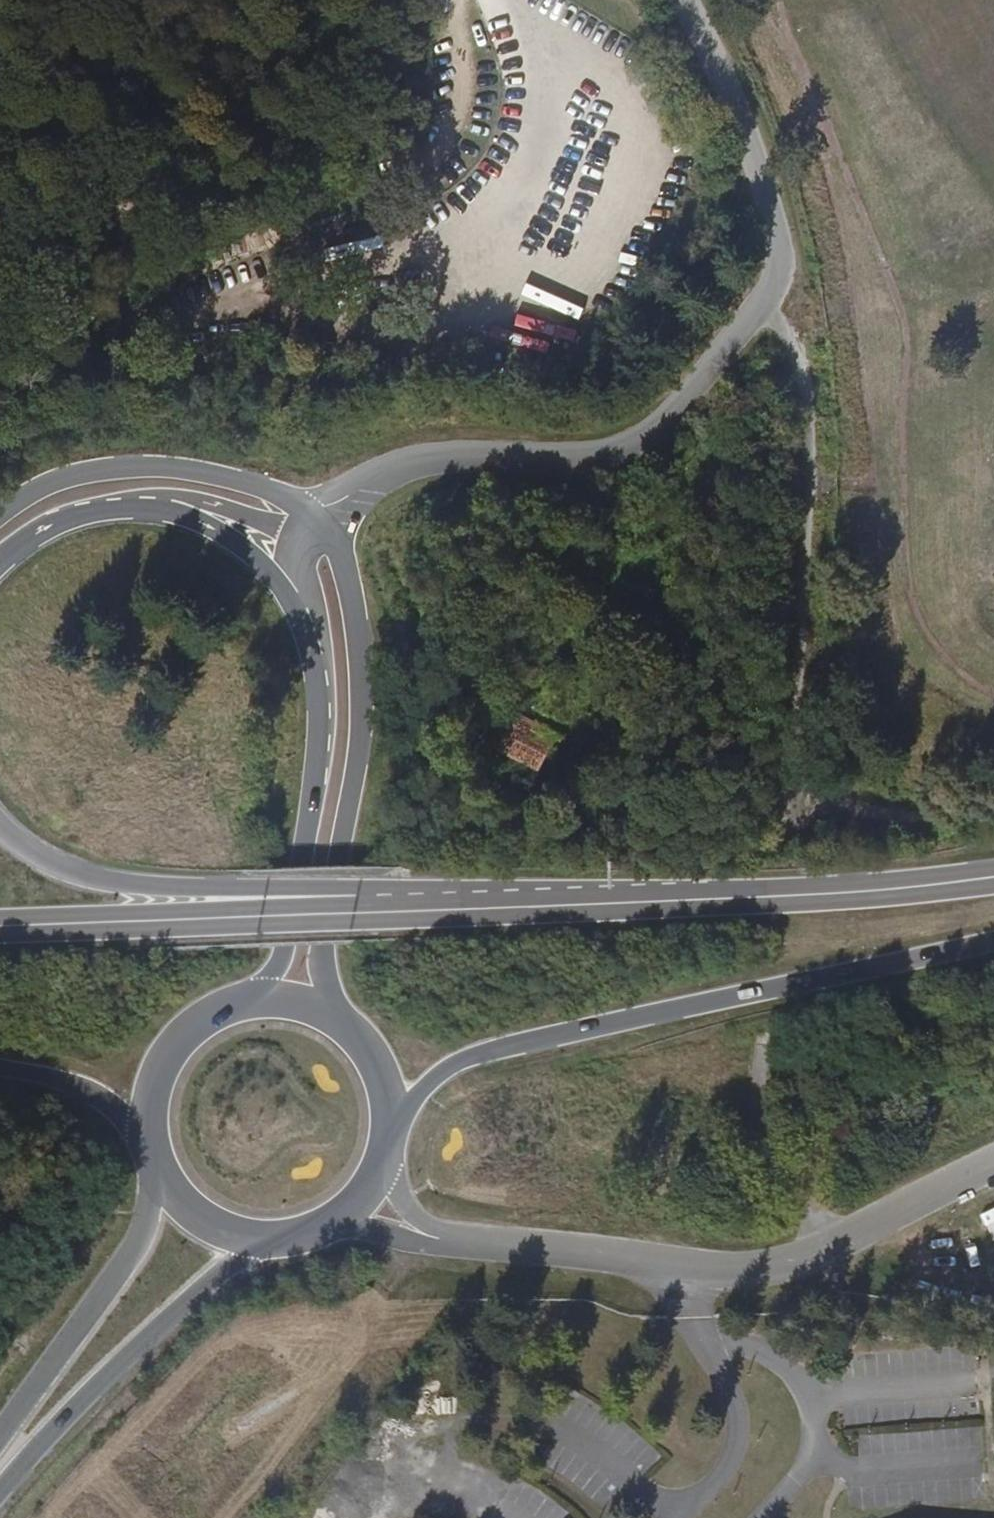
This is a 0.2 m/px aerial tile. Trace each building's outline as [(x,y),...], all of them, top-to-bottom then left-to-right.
[(509,720),(502,733),(539,751),(553,723),(533,713),(536,707),(520,699),(523,692),(508,685),(494,713),(509,720)] [(509,720),(494,713),(487,726),(502,733),(509,720)]
